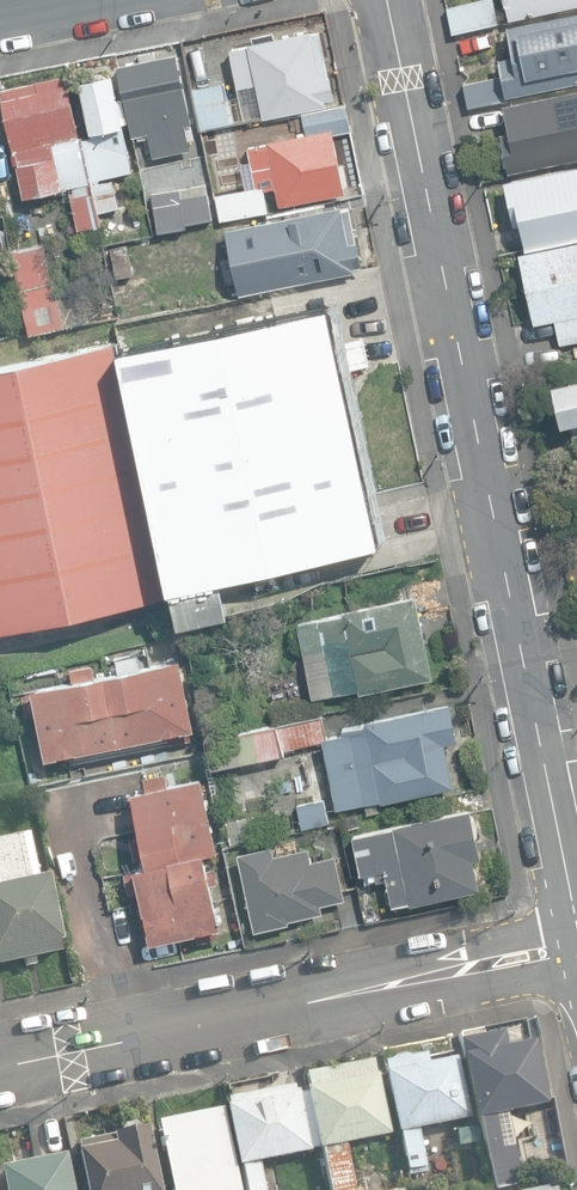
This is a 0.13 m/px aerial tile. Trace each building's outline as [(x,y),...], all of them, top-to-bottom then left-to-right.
[(452,34),(498,24),(493,0),(473,0),(446,6),(452,34)] [(508,20),(576,6),(576,0),(504,0),(508,20)] [(469,107),(512,99),(511,96),(576,83),(576,11),(507,25),(513,56),(499,58),(503,77),(465,84),(469,107)] [(265,118),(328,105),(327,99),(336,97),(332,75),(329,76),(319,29),(277,38),(276,32),(253,36),(254,42),(248,43),(248,45),(230,49),(239,92),(258,88),(265,118)] [(148,133),(152,157),(192,149),(190,139),(195,138),(193,128),(187,129),(186,125),(193,124),(178,53),(156,57),(154,49),(138,53),(139,60),(118,65),(132,135),(137,134),(138,139),(146,137),(145,133),(148,133)] [(84,139),(100,212),(119,208),(112,176),(133,171),(112,73),(78,81),(91,137),(84,139)] [(76,230),(101,225),(82,136),(80,136),(66,74),(0,89),(0,95),(23,198),(67,188),(76,230)] [(192,88),(200,129),(232,122),(224,82),(192,88)] [(510,172),(576,159),(576,90),(504,105),(509,132),(502,133),(510,172)] [(333,128),(334,134),(352,130),(346,105),(303,114),(307,134),(333,128)] [(280,207),(347,192),(334,134),(333,128),(307,134),(268,142),(268,144),(247,149),(255,188),(215,196),(220,221),(269,211),(265,191),(276,188),(280,207)] [(524,249),(576,238),(576,166),(504,182),(513,224),(518,247),(523,246),(524,249)] [(154,207),(158,233),(187,228),(187,223),(213,219),(208,184),(180,188),(180,187),(151,191),(154,207)] [(342,208),(342,206),(306,213),(304,206),(288,210),(289,215),(227,228),(241,295),(356,272),(355,267),(364,265),(359,241),(356,241),(349,207),(342,208)] [(559,344),(576,340),(576,240),(519,252),(534,325),(554,321),(559,344)] [(15,252),(31,332),(63,326),(64,327),(88,323),(81,286),(58,290),(56,281),(52,282),(45,244),(41,244),(41,241),(17,246),(18,251),(15,252)] [(110,248),(117,278),(133,274),(126,244),(110,248)] [(121,349),(171,587),(173,587),(181,623),(230,613),(222,577),(380,544),(329,305),(121,349)] [(168,595),(115,343),(0,367),(0,630),(168,595)] [(560,424),(576,420),(576,377),(551,383),(560,424)] [(411,587),(412,594),(343,608),(344,612),(297,622),(312,698),(359,688),(360,692),(433,677),(419,608),(448,602),(444,580),(411,587)] [(120,668),(106,671),(119,743),(168,734),(170,743),(192,739),(191,729),(194,728),(181,657),(140,665),(138,654),(118,658),(120,668)] [(74,678),(33,686),(46,757),(119,743),(106,671),(94,673),(93,663),(72,667),(74,678)] [(366,803),(368,813),(380,810),(378,800),(382,799),(383,800),(455,785),(446,743),(458,740),(450,702),(367,720),(368,723),(343,728),(344,733),(327,737),(327,741),(339,809),(366,803)] [(322,714),(206,737),(212,768),(285,754),(283,748),(326,739),(322,714)] [(218,850),(202,776),(133,790),(149,864),(205,853),(218,850)] [(297,804),(302,828),(330,822),(324,798),(297,804)] [(387,880),(393,905),(411,901),(411,903),(480,887),(474,858),(481,857),(470,808),(353,834),(362,874),(369,872),(371,880),(378,878),(379,881),(387,880)] [(25,968),(36,965),(35,958),(61,953),(59,942),(63,941),(48,876),(38,879),(29,836),(0,843),(0,965),(24,960),(25,968)] [(238,852),(255,930),(288,923),(288,920),(323,913),(321,904),(344,898),(334,855),(311,860),(308,846),(274,854),(272,844),(238,852)] [(220,927),(205,853),(149,864),(135,867),(150,941),(220,927)] [(501,1031),(457,1042),(475,1120),(479,1119),(495,1189),(496,1189),(523,1184),(507,1114),(548,1104),(533,1041),(505,1047),(501,1031)] [(401,1133),(409,1170),(427,1166),(419,1129),(470,1118),(456,1059),(428,1065),(425,1054),(384,1063),(399,1133),(401,1133)] [(331,1189),(362,1189),(361,1186),(357,1187),(347,1144),(391,1134),(378,1074),(375,1075),(372,1061),(304,1076),(307,1093),(318,1148),(322,1149),(331,1189)] [(228,1099),(229,1106),(226,1107),(239,1167),(242,1166),(247,1189),(266,1189),(260,1163),(311,1152),(310,1150),(318,1148),(307,1093),(299,1094),(298,1092),(295,1092),(294,1086),(228,1099)] [(173,1189),(241,1189),(223,1108),(158,1122),(173,1189)] [(149,1127),(142,1129),(134,1124),(123,1126),(119,1135),(80,1143),(81,1151),(79,1151),(87,1189),(162,1189),(149,1127)] [(460,1146),(481,1141),(478,1126),(456,1131),(460,1146)] [(0,1165),(6,1189),(77,1189),(68,1150),(0,1165)]
